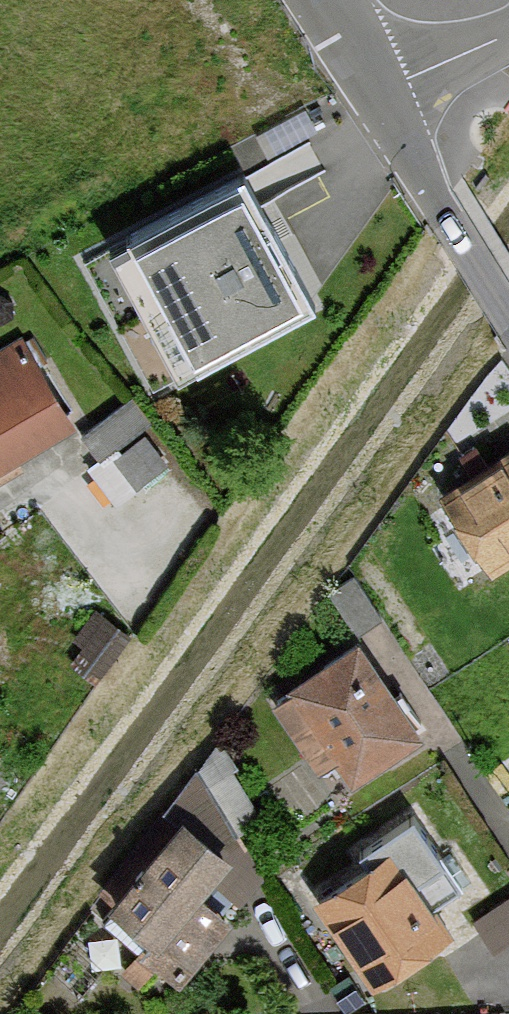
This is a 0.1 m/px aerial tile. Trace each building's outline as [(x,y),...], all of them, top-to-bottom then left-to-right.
[(127,236),(197,367),(315,305),(244,173),(127,236)] [(71,426),(16,335),(0,345),(0,469),(71,426)] [(440,491),(491,569),(508,558),(508,446),(440,491)] [(357,639),(287,684),(291,690),(272,702),(315,767),(334,755),(351,781),(420,736),(357,639)] [(233,854),(182,814),(111,904),(162,944),(233,854)] [(391,845),(313,896),(371,983),(449,932),(391,845)] [(478,908),(496,938),(508,931),(508,890),(478,908)]
